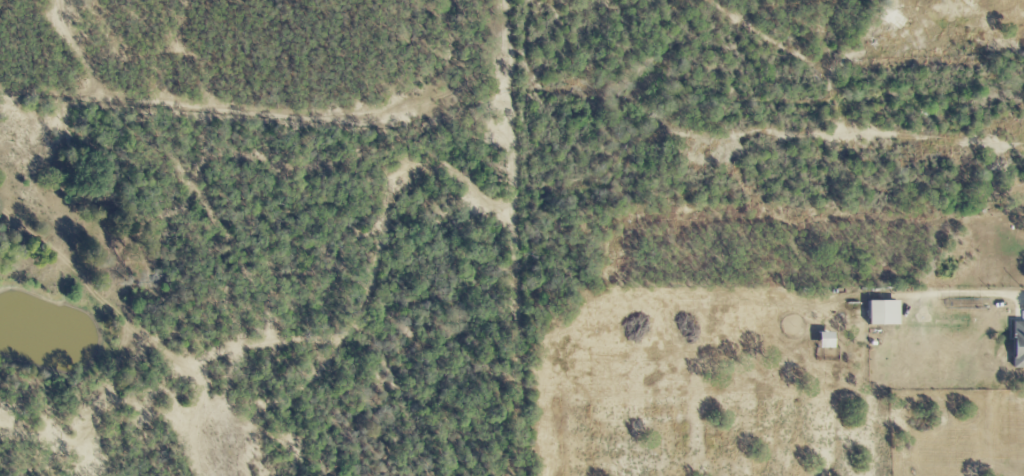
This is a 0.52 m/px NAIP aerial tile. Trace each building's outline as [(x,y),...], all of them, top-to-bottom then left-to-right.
[(894,301),(864,300),(864,325),(894,325),(894,301)] [(1010,321),(1009,367),(1023,367),(1023,322),(1010,321)] [(828,332),(813,332),(814,348),(829,348),(828,332)]
